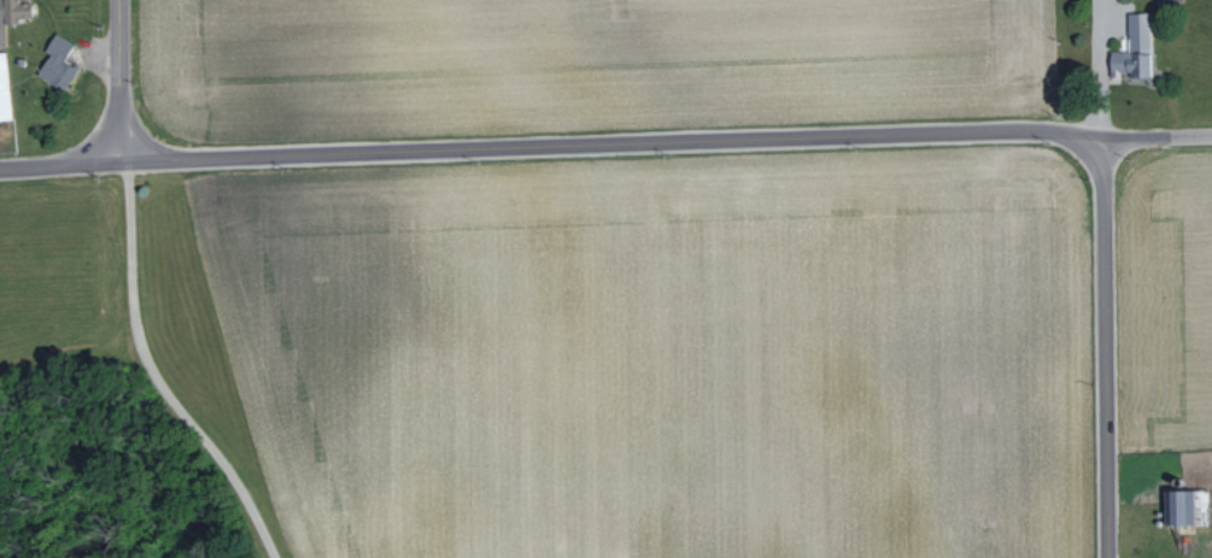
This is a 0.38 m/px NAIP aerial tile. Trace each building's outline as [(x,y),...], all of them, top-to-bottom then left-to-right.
[(12,23),(12,17),(25,17),(25,0),(0,0),(0,23),(12,23)] [(1146,74),(1146,12),(1125,12),(1125,50),(1106,51),(1106,74),(1146,74)] [(69,41),(50,32),(42,51),(44,52),(33,76),(63,90),(74,67),(61,61),(69,41)] [(1163,525),(1189,524),(1187,489),(1161,490),(1163,525)]
